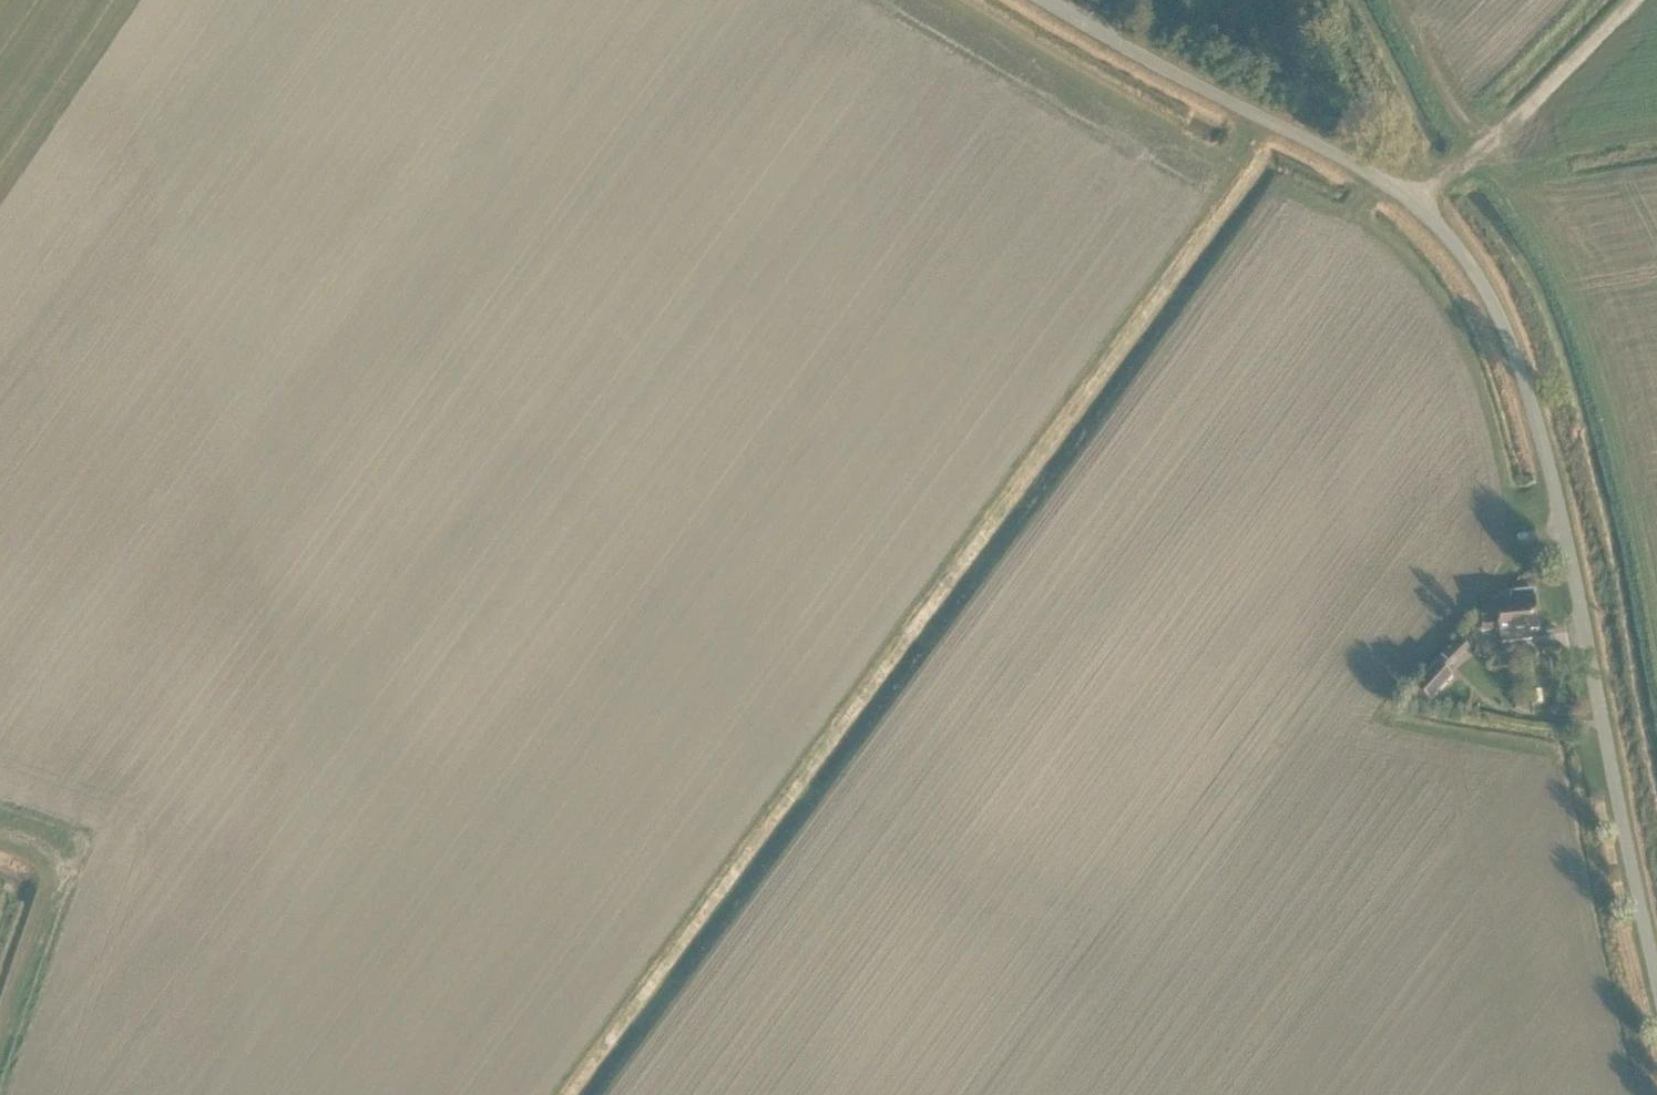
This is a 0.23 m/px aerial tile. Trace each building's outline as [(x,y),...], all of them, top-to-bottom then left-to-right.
[(1500,631),(1501,644),(1531,640),(1530,633),(1540,632),(1534,592),(1511,595),(1512,603),(1497,604),(1498,615),(1478,617),(1481,633),(1500,631)] [(1460,640),(1446,654),(1456,664),(1470,650),(1460,640)] [(1450,670),(1441,662),(1415,691),(1431,705),(1453,681),(1446,675),(1450,670)]
